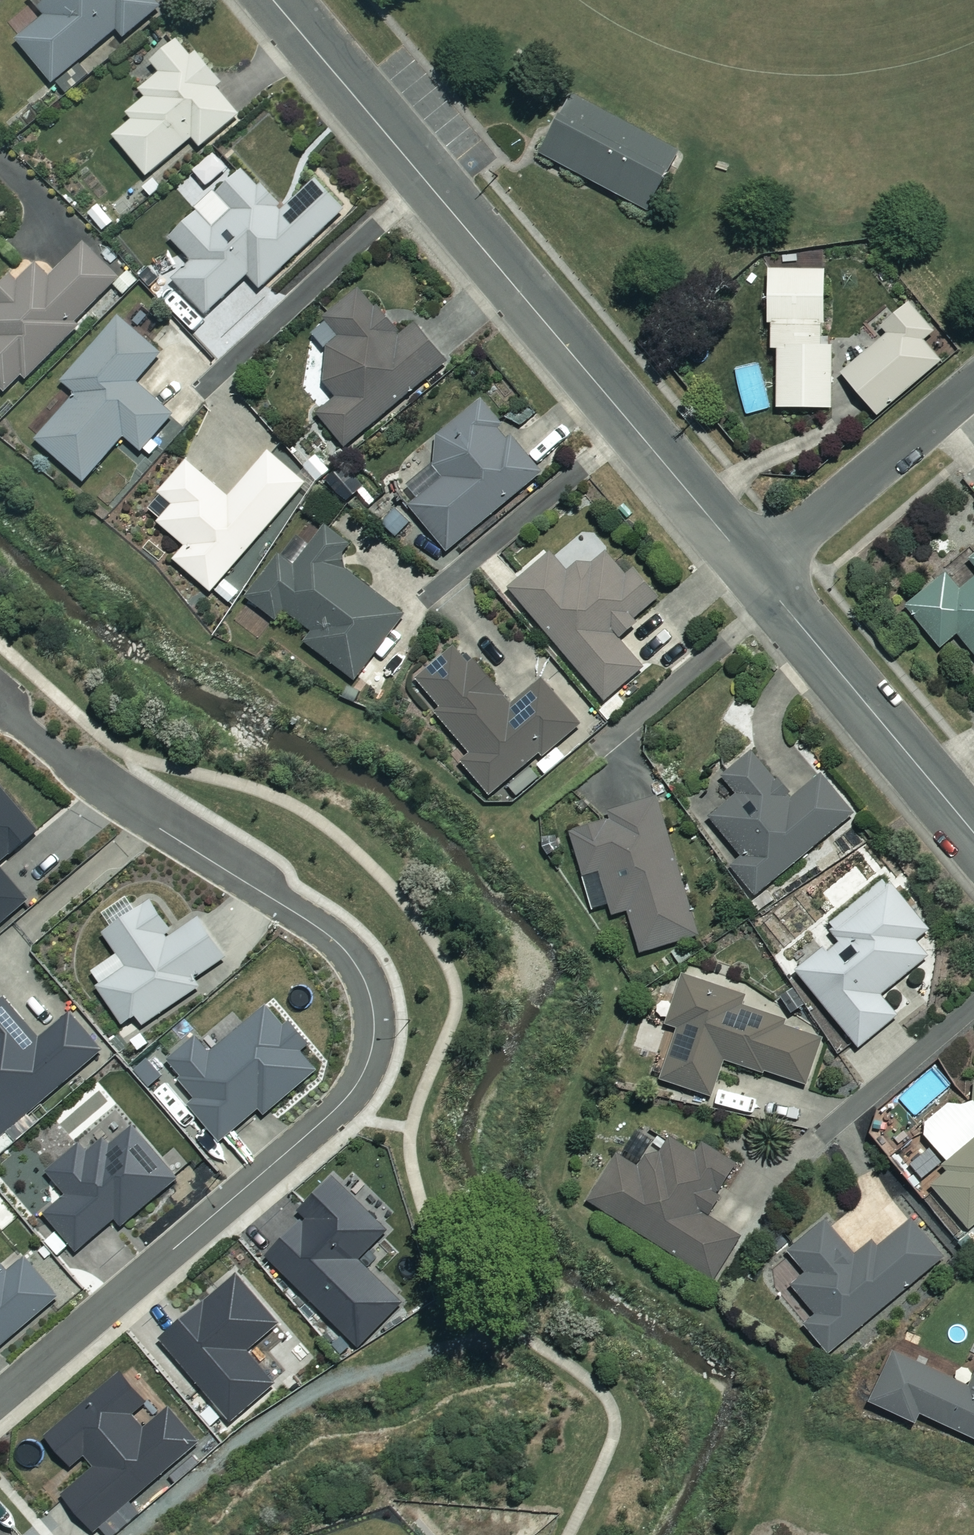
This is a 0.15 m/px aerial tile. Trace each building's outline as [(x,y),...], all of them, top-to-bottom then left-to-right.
[(152,0),(33,0),(46,17),(17,40),(51,82),(117,29),(124,37),(159,9),(152,0)] [(161,73),(119,107),(130,119),(112,134),(146,175),(193,137),(201,146),(239,114),(216,86),(221,82),(183,36),(152,62),(161,73)] [(681,151),(570,93),(536,157),(648,215),(681,151)] [(173,281),(207,317),(248,277),(260,290),(344,210),(315,180),(280,212),(277,209),(281,205),(261,185),(259,187),(244,172),(218,196),(214,192),(194,210),(198,214),(171,239),(193,263),(173,281)] [(84,242),(49,277),(37,265),(19,283),(12,276),(0,288),(0,386),(9,395),(74,328),(71,326),(119,277),(84,242)] [(777,410),(834,411),(835,347),(830,347),(830,339),(823,339),(823,328),(827,328),(827,273),(769,273),(768,328),(777,328),(777,410)] [(398,333),(360,288),(325,318),(341,337),(328,348),(325,382),(338,398),(319,415),(346,446),(445,360),(412,321),(398,333)] [(842,375),(879,418),(944,362),(926,341),(936,333),(910,303),(883,327),(889,334),(842,375)] [(161,355),(121,318),(64,381),(78,394),(37,439),(83,480),(124,435),(141,450),(173,415),(136,382),(161,355)] [(541,471),(482,401),(436,439),(434,469),(401,497),(447,551),(541,471)] [(306,483),(270,451),(230,497),(187,460),(160,491),(174,504),(159,522),(186,546),(175,559),(211,591),(306,483)] [(354,547),(326,525),(295,567),(281,556),(249,597),(282,623),(290,612),(313,630),(305,641),(354,678),(404,614),(340,565),(354,547)] [(591,565),(585,557),(567,572),(551,554),(510,588),(604,700),(642,667),(614,634),(659,597),(635,568),(625,576),(606,552),(591,565)] [(963,588),(948,571),(907,606),(942,647),(958,633),(973,652),(973,579),(963,588)] [(516,706),(459,643),(417,681),(440,706),(434,712),(471,753),(461,762),(493,798),(509,784),(521,798),(564,759),(554,748),(582,723),(544,681),(516,706)] [(796,798),(755,749),(723,776),(738,794),(711,817),(744,857),(731,868),(755,897),(854,814),(822,776),(796,798)] [(34,899),(1,862),(41,827),(0,779),(0,928),(34,899)] [(697,935),(657,798),(613,811),(615,817),(570,830),(593,908),(609,903),(612,915),(628,910),(641,952),(697,935)] [(829,925),(844,943),(831,954),(825,947),(797,970),(859,1047),(897,1015),(881,995),(943,945),(887,877),(829,925)] [(139,1015),(146,1025),(204,986),(199,979),(230,958),(202,916),(170,937),(168,934),(174,930),(154,900),(106,932),(121,954),(96,971),(104,983),(100,986),(126,1024),(139,1015)] [(744,995),(681,976),(666,1024),(679,1028),(662,1081),(711,1096),(723,1059),(805,1084),(819,1038),(783,1026),(785,1021),(740,1007),(744,995)] [(107,1049),(74,1010),(42,1037),(7,996),(0,1002),(0,1140),(107,1049)] [(190,1103),(223,1141),(261,1109),(267,1116),(323,1069),(307,1051),(315,1043),(294,1019),(287,1025),(269,1004),(213,1052),(199,1035),(171,1059),(185,1076),(182,1079),(197,1097),(190,1103)] [(964,1089),(973,1101),(973,1081),(964,1089)] [(47,1213),(81,1251),(119,1218),(125,1225),(179,1177),(133,1126),(112,1144),(105,1136),(89,1150),(81,1141),(48,1170),(69,1194),(47,1213)] [(655,1141),(641,1132),(627,1155),(620,1151),(589,1200),(714,1278),(740,1235),(704,1213),(736,1162),(702,1141),(695,1153),(660,1131),(655,1141)] [(945,1162),(951,1169),(933,1184),(970,1229),(973,1226),(973,1138),(945,1162)] [(268,1253),(362,1348),(407,1304),(362,1259),(390,1231),(336,1176),(303,1209),(312,1219),(307,1223),(303,1219),(268,1253)] [(945,1257),(913,1219),(862,1263),(827,1221),(790,1253),(808,1274),(793,1286),(817,1314),(806,1324),(831,1354),(945,1257)] [(63,1296),(29,1256),(10,1271),(2,1260),(0,1261),(0,1348),(63,1296)] [(163,1337),(235,1421),(279,1384),(251,1352),(284,1323),(240,1271),(163,1337)] [(968,1388),(894,1351),(870,1401),(916,1423),(921,1413),(973,1439),(973,1376),(968,1388)] [(67,1494),(96,1531),(206,1444),(175,1405),(148,1426),(138,1413),(151,1403),(128,1374),(51,1435),(75,1466),(89,1455),(99,1468),(67,1494)]
